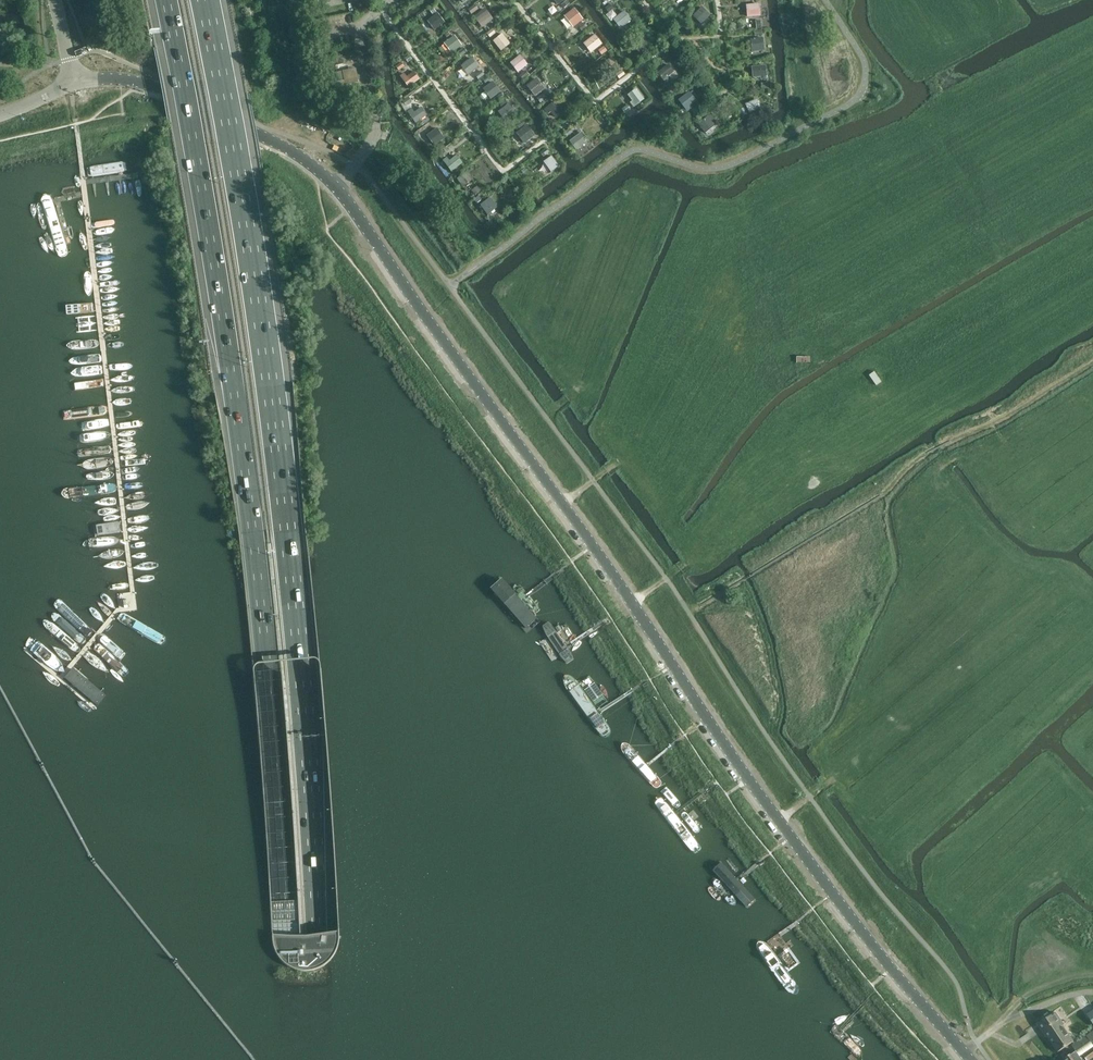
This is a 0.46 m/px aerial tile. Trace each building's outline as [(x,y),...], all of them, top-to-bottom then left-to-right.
[(555,9),(565,0),(548,0),(555,9)] [(759,0),(745,2),(746,21),(761,20),(759,0)] [(703,6),(694,15),(703,24),(712,14),(703,6)] [(482,27),(494,19),(487,7),(474,15),(482,27)] [(575,7),(565,15),(574,27),(585,19),(575,7)] [(617,15),(614,10),(609,13),(619,28),(633,20),(626,9),(617,15)] [(436,31),(447,24),(439,12),(428,19),(436,31)] [(511,46),(498,30),(487,39),(500,54),(511,46)] [(601,45),(590,32),(577,42),(588,56),(601,45)] [(461,46),(447,34),(437,46),(450,57),(461,46)] [(521,54),(511,62),(519,72),(529,64),(521,54)] [(614,56),(602,63),(609,74),(621,67),(614,56)] [(462,64),(468,74),(479,67),(473,57),(462,64)] [(666,84),(678,75),(669,63),(657,72),(666,84)] [(765,63),(750,65),(753,83),(767,81),(765,63)] [(423,75),(416,65),(406,72),(413,82),(423,75)] [(358,71),(338,70),(337,83),(358,84),(358,71)] [(533,100),(545,90),(533,75),(521,85),(533,100)] [(497,92),(485,77),(474,86),(487,101),(497,92)] [(648,97),(637,86),(624,99),(635,110),(648,97)] [(703,103),(690,87),(675,99),(688,116),(703,103)] [(750,113),(762,108),(758,98),(746,103),(750,113)] [(556,100),(546,108),(554,119),(565,111),(556,100)] [(417,124),(428,114),(418,102),(407,112),(417,124)] [(499,111),(507,121),(517,112),(509,102),(499,111)] [(698,123),(705,133),(716,125),(713,120),(717,117),(713,112),(698,123)] [(513,132),(527,151),(540,141),(525,123),(513,132)] [(450,141),(440,127),(431,134),(441,147),(450,141)] [(589,144),(579,131),(564,142),(573,155),(589,144)] [(452,171),(464,163),(456,152),(445,161),(452,171)] [(552,155),(544,161),(552,171),(560,165),(552,155)] [(124,163),(91,168),(92,176),(125,172),(124,163)] [(461,177),(466,184),(473,180),(468,172),(461,177)] [(481,208),(489,217),(501,207),(494,198),(487,204),(486,203),(481,207),(482,208),(481,208)] [(869,375),(875,385),(881,382),(875,372),(869,375)] [(488,588),(527,634),(541,623),(502,576),(488,588)] [(573,659),(552,624),(551,624),(551,623),(550,623),(549,622),(548,622),(547,622),(545,622),(545,623),(544,624),(544,625),(544,626),(544,627),(567,663),(568,663),(569,663),(570,663),(571,663),(572,662),(573,661),(573,660),(573,659)] [(540,637),(556,663),(557,663),(558,663),(559,663),(560,662),(560,661),(560,660),(544,634),(543,634),(542,634),(541,634),(540,635),(540,636),(539,636),(540,637)] [(611,729),(611,728),(577,679),(576,678),(575,677),(574,676),(573,675),(572,674),(570,674),(569,673),(568,673),(567,673),(565,673),(564,673),(563,674),(563,676),(563,677),(563,678),(563,680),(563,681),(563,682),(564,683),(565,685),(599,734),(600,734),(601,735),(602,735),(603,736),(604,736),(605,736),(606,736),(607,735),(608,735),(609,734),(609,733),(610,733),(610,732),(611,731),(611,730),(611,729)] [(621,750),(653,787),(654,787),(655,788),(656,787),(657,787),(658,787),(659,786),(660,785),(660,784),(660,783),(660,782),(660,781),(660,780),(629,745),(622,744),(621,750)] [(694,853),(701,847),(660,795),(653,800),(694,853)] [(723,862),(714,869),(746,909),(756,901),(723,862)] [(736,899),(720,879),(714,878),(713,884),(730,906),(736,905),(736,899)] [(284,962),(286,964),(288,965),(290,966),(292,967),(294,968),(297,969),(299,970),(301,970),(304,970),(306,970),(308,970),(311,970),(313,970),(315,969),(318,968),(320,967),(322,966),(324,965),(326,964),(328,962),(330,961),(331,959),(333,957),(334,955),(335,953),(337,951),(337,949),(338,946),(339,944),(339,942),(340,939),(340,937),(340,934),(339,931),(306,937),(272,934),(272,939),(273,942),(273,944),(274,947),(274,949),(275,951),(276,953),(278,955),(279,957),(281,959),(282,961),(284,962)] [(756,948),(782,988),(783,989),(785,990),(786,991),(787,991),(788,992),(790,992),(791,993),(793,993),(794,993),(795,991),(795,989),(795,988),(795,986),(795,984),(795,983),(795,981),(767,942),(766,941),(765,940),(764,940),(763,939),(762,939),(761,939),(760,939),(759,940),(758,940),(757,941),(757,942),(756,943),(756,944),(756,945),(756,946),(756,947),(756,948)] [(1074,1042),(1059,1021),(1061,1020),(1056,1013),(1038,1025),(1043,1032),(1044,1031),(1059,1052),(1074,1042)] [(832,1035),(855,1056),(857,1056),(859,1056),(860,1055),(861,1054),(861,1052),(861,1051),(861,1049),(838,1027),(837,1026),(835,1026),(834,1026),(832,1027),(831,1028),(830,1029),(830,1030),(830,1032),(831,1033),(832,1035)] [(1087,1036),(1078,1042),(1074,1044),(1078,1050),(1077,1050),(1081,1056),(1084,1055),(1092,1048),(1092,1045),(1092,1043),(1092,1042),(1092,1032),(1087,1036)] [(1084,1055),(1087,1059),(1091,1059),(1092,1059),(1092,1048),(1084,1055)] [(1081,1056),(1077,1050),(1070,1055),(1064,1059),(1065,1059),(1084,1059),(1081,1056)]
